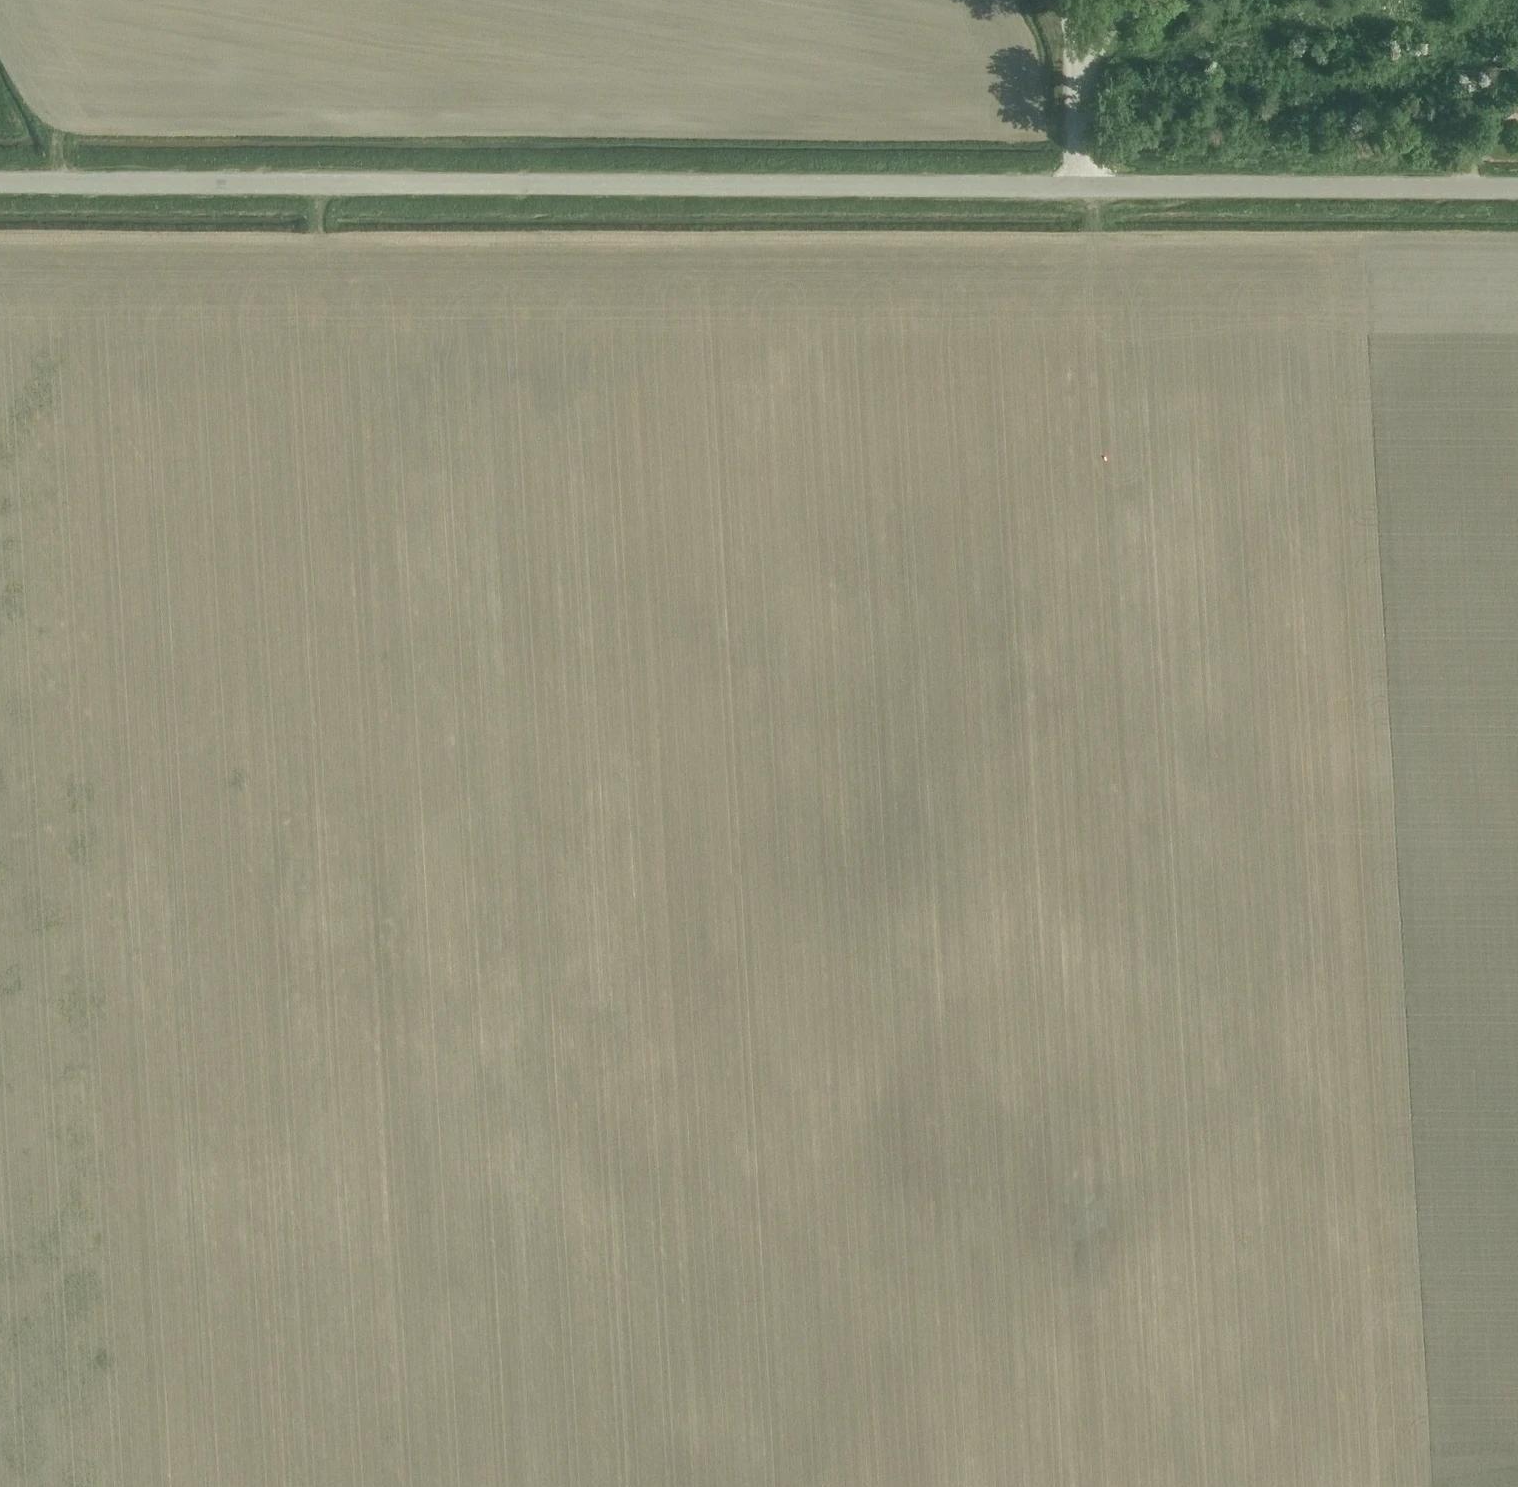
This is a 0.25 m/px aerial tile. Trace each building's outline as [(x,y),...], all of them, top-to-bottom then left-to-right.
[(1151,80),(1151,97),(1163,96),(1162,79),(1151,80)] [(1509,125),(1517,119),(1517,92),(1497,105),(1509,125)]
